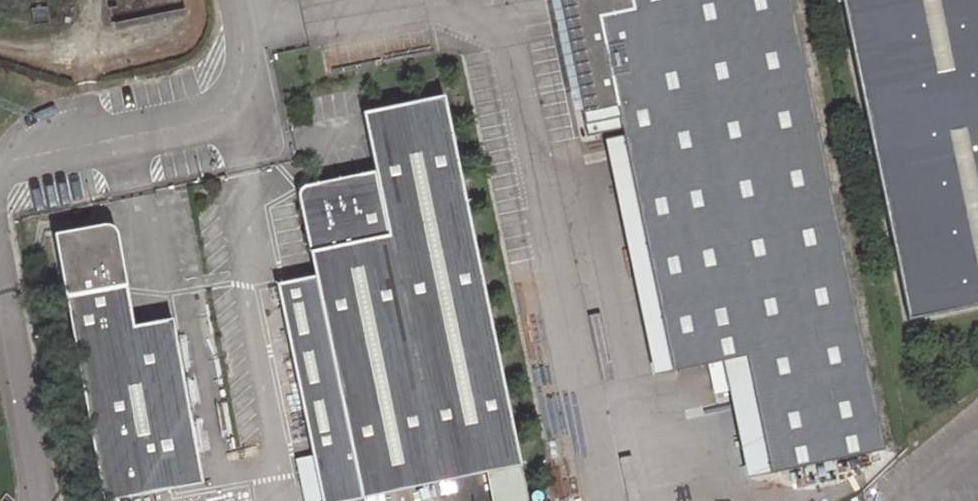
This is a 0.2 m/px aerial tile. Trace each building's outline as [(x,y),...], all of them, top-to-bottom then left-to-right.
[(587,138),(621,131),(672,373),(719,364),(725,393),(750,388),(768,476),(883,452),(789,0),(558,0),(587,138)] [(909,322),(977,308),(977,0),(843,0),(909,322)] [(297,188),(315,275),(277,285),(313,457),(322,500),(352,500),(485,473),(520,466),(444,96),(363,113),(375,172),(297,188)] [(126,286),(66,297),(102,500),(202,483),(172,320),(134,327),(126,286)] [(297,461),(305,500),(322,500),(313,457),(297,461)] [(520,466),(485,473),(491,500),(528,500),(520,466)]
